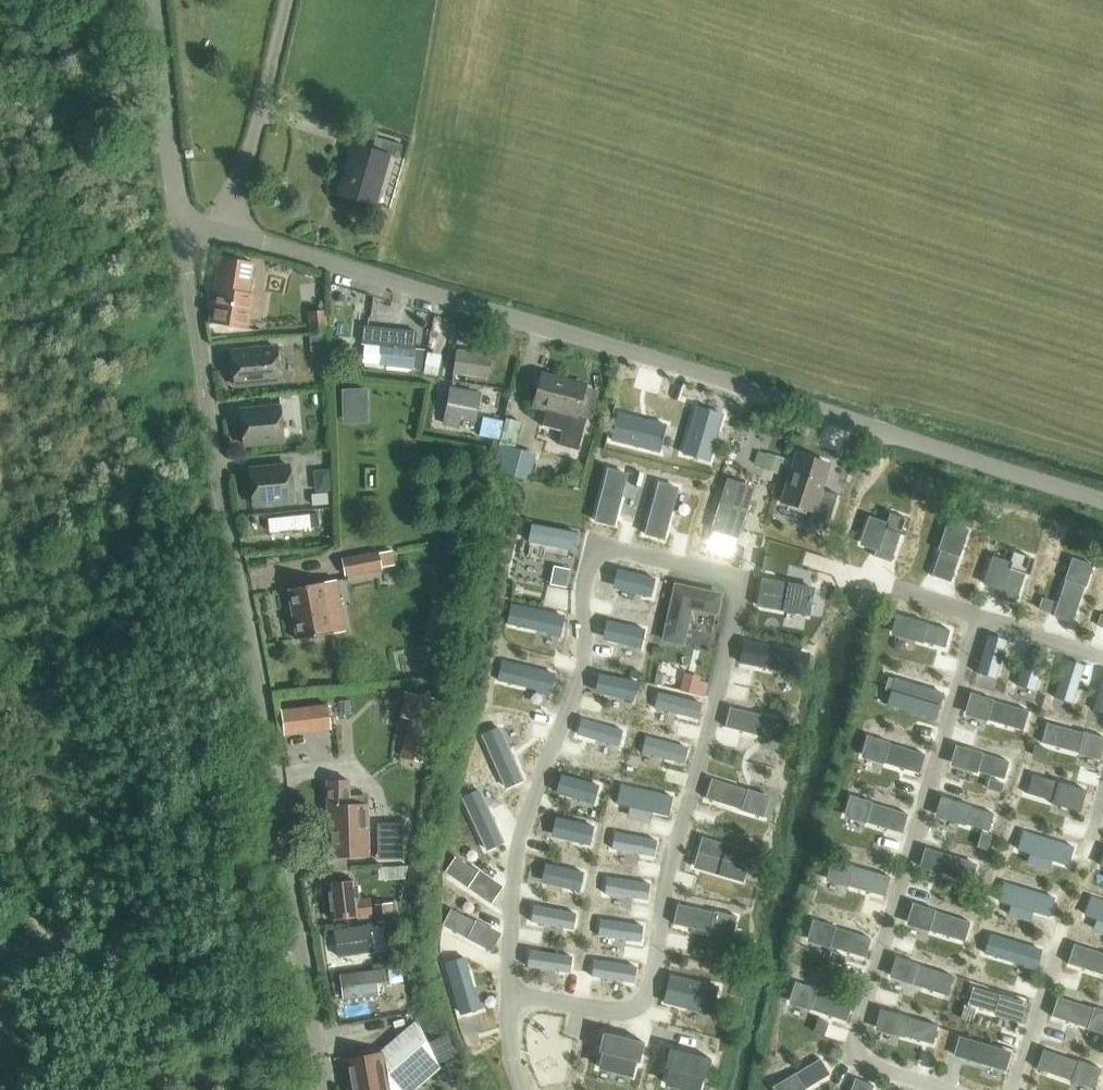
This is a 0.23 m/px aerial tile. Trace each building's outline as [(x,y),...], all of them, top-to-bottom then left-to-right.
[(399,159),(402,146),(374,138),(371,151),(353,145),(338,195),(374,206),(388,156),(399,159)] [(215,287),(209,323),(247,330),(253,295),(245,294),(250,264),(241,263),(220,259),(215,287)] [(317,313),(309,314),(311,333),(326,332),(324,312),(317,313)] [(364,327),(362,343),(382,345),(380,366),(412,369),(421,370),(424,352),(414,351),(416,332),(364,327)] [(272,349),(231,353),(234,386),(275,383),(272,349)] [(453,373),(452,382),(466,384),(467,375),(488,378),(490,357),(456,352),(453,373)] [(542,375),(533,406),(546,410),(542,426),(562,432),(558,445),(578,451),(586,419),(576,416),(583,387),(584,386),(542,375)] [(343,386),(343,422),(371,421),(370,386),(343,386)] [(449,387),(442,425),(457,429),(459,420),(475,424),(480,393),(449,387)] [(696,407),(683,454),(709,462),(722,415),(712,412),(712,411),(708,409),(707,411),(696,407)] [(280,408),(240,412),(243,445),(284,441),(280,408)] [(618,414),(612,441),(659,452),(662,441),(663,441),(664,437),(663,437),(665,426),(618,414)] [(484,418),(480,436),(498,440),(502,421),(484,418)] [(503,450),(498,469),(532,476),(536,459),(516,453),(523,427),(508,423),(501,449),(503,450)] [(758,453),(754,464),(780,472),(783,460),(767,455),(758,453)] [(797,456),(781,505),(813,514),(809,527),(826,532),(838,496),(825,492),(822,491),(830,466),(797,456)] [(289,467),(249,471),(252,504),(293,500),(289,467)] [(608,470),(595,522),(613,526),(626,475),(608,470)] [(566,472),(564,482),(576,485),(579,475),(566,472)] [(634,472),(631,485),(640,487),(643,475),(634,472)] [(728,480),(712,530),(737,538),(753,488),(728,480)] [(658,484),(645,535),(663,540),(677,488),(658,484)] [(327,492),(312,493),(313,504),(328,503),(327,492)] [(318,512),(267,517),(268,530),(319,525),(318,512)] [(869,516),(859,545),(876,550),(874,557),(891,563),(906,519),(889,513),(887,522),(869,516)] [(533,525),(530,543),(572,551),(576,533),(533,525)] [(940,550),(932,576),(950,583),(959,558),(960,558),(967,533),(948,526),(940,550)] [(378,552),(340,559),(344,577),(381,570),(378,552)] [(994,555),(984,584),(1001,590),(998,599),(1015,604),(1031,558),(1014,552),(1012,561),(994,555)] [(765,557),(762,570),(771,571),(773,559),(765,557)] [(1072,560),(1053,617),(1072,623),(1084,588),(1085,588),(1092,567),(1072,560)] [(556,568),(552,585),(565,588),(569,570),(556,568)] [(629,572),(624,590),(651,597),(655,580),(629,572)] [(763,579),(758,606),(806,615),(808,602),(811,603),(812,598),(810,597),(811,588),(763,579)] [(336,581),(287,590),(297,641),(333,634),(326,599),(338,597),(336,581)] [(676,586),(664,640),(668,641),(668,643),(677,645),(678,643),(682,644),(690,608),(716,614),(720,596),(676,586)] [(1043,599),(1039,609),(1049,613),(1052,602),(1043,599)] [(511,603),(507,624),(547,633),(547,635),(559,637),(564,615),(511,603)] [(899,616),(895,632),(916,638),(915,640),(945,648),(950,630),(899,616)] [(616,624),(612,642),(641,648),(645,630),(616,624)] [(687,642),(709,646),(712,629),(691,624),(687,642)] [(987,640),(977,674),(995,679),(1005,646),(987,640)] [(743,642),(740,662),(761,667),(761,668),(768,670),(769,668),(799,674),(803,653),(743,642)] [(654,647),(652,655),(661,657),(663,650),(654,647)] [(1026,653),(1016,686),(1034,691),(1044,658),(1026,653)] [(501,661),(497,680),(538,690),(538,692),(550,695),(554,673),(501,661)] [(1064,665),(1054,698),(1072,704),(1081,670),(1064,665)] [(630,670),(629,678),(638,680),(640,672),(630,670)] [(608,676),(605,694),(634,701),(637,683),(608,676)] [(1093,710),(1102,714),(1102,678),(1102,677),(1093,710)] [(684,679),(681,690),(704,697),(707,686),(699,683),(684,679)] [(892,692),(888,706),(935,720),(943,694),(895,680),(892,692)] [(973,692),(966,713),(1023,731),(1029,712),(993,701),(994,699),(973,692)] [(659,693),(655,709),(697,719),(700,703),(659,693)] [(412,695),(401,748),(406,749),(404,759),(425,764),(427,754),(429,754),(440,701),(412,695)] [(326,705),(282,711),(285,735),(330,729),(326,705)] [(730,708),(725,728),(762,736),(782,741),(788,721),(767,716),(766,717),(730,708)] [(581,719),(577,735),(619,747),(623,731),(581,719)] [(1047,724),(1041,743),(1076,753),(1097,758),(1102,737),(1082,731),(1081,733),(1047,724)] [(501,730),(483,737),(505,787),(523,780),(501,730)] [(869,736),(863,757),(919,774),(925,755),(889,744),(890,742),(869,736)] [(646,737),(641,753),(681,763),(684,761),(686,751),(685,747),(646,737)] [(954,746),(948,766),(975,773),(976,771),(1004,780),(1009,762),(954,746)] [(1035,747),(1032,755),(1043,758),(1045,750),(1035,747)] [(1032,775),(1026,794),(1050,801),(1079,808),(1084,789),(1032,775)] [(567,777),(562,795),(594,804),(599,786),(567,777)] [(711,779),(705,799),(764,816),(762,815),(768,797),(747,791),(748,790),(711,779)] [(990,780),(987,789),(1000,792),(1003,784),(990,780)] [(348,781),(327,781),(328,858),(368,857),(368,842),(366,796),(349,797),(348,781)] [(621,786),(617,804),(668,815),(672,797),(621,786)] [(480,792),(463,800),(486,850),(503,841),(480,792)] [(851,795),(845,816),(902,834),(908,814),(872,804),(873,802),(851,795)] [(938,798),(932,816),(963,826),(963,824),(988,832),(994,814),(938,798)] [(563,820),(559,838),(590,845),(594,827),(563,820)] [(1023,832),(1018,850),(1067,865),(1073,847),(1023,832)] [(614,833),(611,849),(653,857),(657,841),(614,833)] [(980,834),(976,847),(986,850),(990,837),(980,834)] [(703,840),(695,866),(741,880),(749,854),(703,840)] [(926,850),(920,867),(942,874),(971,882),(976,865),(926,850)] [(455,857),(445,872),(468,888),(491,904),(502,888),(455,857)] [(834,858),(827,879),(884,897),(890,877),(854,867),(855,864),(834,858)] [(553,866),(548,884),(579,892),(584,873),(553,866)] [(607,878),(605,894),(647,900),(649,884),(607,878)] [(355,882),(328,885),(331,919),(357,916),(357,919),(371,917),(369,898),(357,900),(355,882)] [(1004,884),(999,902),(1049,916),(1054,898),(1004,884)] [(1085,916),(1102,922),(1102,902),(1091,898),(1085,916)] [(393,902),(375,904),(377,922),(395,920),(393,902)] [(914,904),(908,925),(964,942),(970,923),(935,912),(935,910),(914,904)] [(677,905),(673,925),(710,933),(710,932),(731,936),(736,916),(714,912),(714,913),(677,905)] [(534,906),(531,922),(573,930),(576,914),(534,906)] [(451,909),(442,926),(467,939),(492,952),(500,935),(451,909)] [(600,920),(598,936),(640,942),(643,926),(600,920)] [(814,921),(808,940),(865,958),(871,939),(834,929),(835,927),(814,921)] [(384,948),(385,924),(376,923),(375,948),(384,948)] [(368,925),(334,931),(338,957),(373,952),(368,925)] [(989,935),(984,953),(1024,965),(1024,967),(1035,970),(1039,959),(1037,958),(1040,950),(989,935)] [(1067,964),(1102,975),(1102,954),(1074,944),(1067,964)] [(529,951),(527,967),(569,973),(572,957),(529,951)] [(831,953),(829,961),(842,965),(845,957),(831,953)] [(465,957),(446,963),(460,1013),(468,1011),(469,1013),(482,1009),(478,996),(476,997),(465,957)] [(897,957),(891,978),(910,984),(947,996),(953,977),(918,966),(919,964),(897,957)] [(594,961),(591,977),(633,983),(636,967),(594,961)] [(383,971),(340,976),(343,998),(377,994),(376,981),(384,980),(383,971)] [(670,976),(664,1003),(712,1014),(714,1003),(715,998),(718,987),(670,976)] [(796,983),(789,1005),(807,1011),(808,1009),(846,1022),(853,1003),(817,992),(818,990),(796,983)] [(973,987),(967,1005),(992,1012),(991,1015),(1017,1022),(1023,1002),(997,994),(997,995),(973,987)] [(1051,1016),(1102,1033),(1102,1011),(1091,1007),(1091,1008),(1057,997),(1051,1016)] [(964,1007),(961,1019),(970,1022),(974,1010),(964,1007)] [(883,1010),(878,1032),(902,1038),(902,1036),(932,1044),(937,1026),(883,1010)] [(818,1020),(814,1032),(823,1035),(827,1023),(818,1020)] [(343,1060),(349,1089),(412,1089),(437,1068),(418,1025),(412,1028),(404,1050),(382,1054),(382,1053),(343,1060)] [(603,1033),(598,1052),(602,1053),(604,1053),(599,1068),(631,1076),(634,1061),(636,1062),(639,1063),(644,1043),(603,1033)] [(959,1038),(954,1056),(1005,1070),(1010,1053),(959,1038)] [(664,1069),(668,1069),(670,1070),(666,1084),(690,1089),(698,1089),(701,1078),(703,1078),(706,1079),(711,1059),(669,1049),(664,1069)] [(1043,1050),(1036,1069),(1091,1088),(1098,1068),(1077,1060),(1076,1061),(1043,1050)] [(772,1086),(774,1089),(805,1089),(830,1075),(819,1057),(772,1086)] [(873,1086),(854,1079),(850,1089),(872,1089),(873,1086)]
